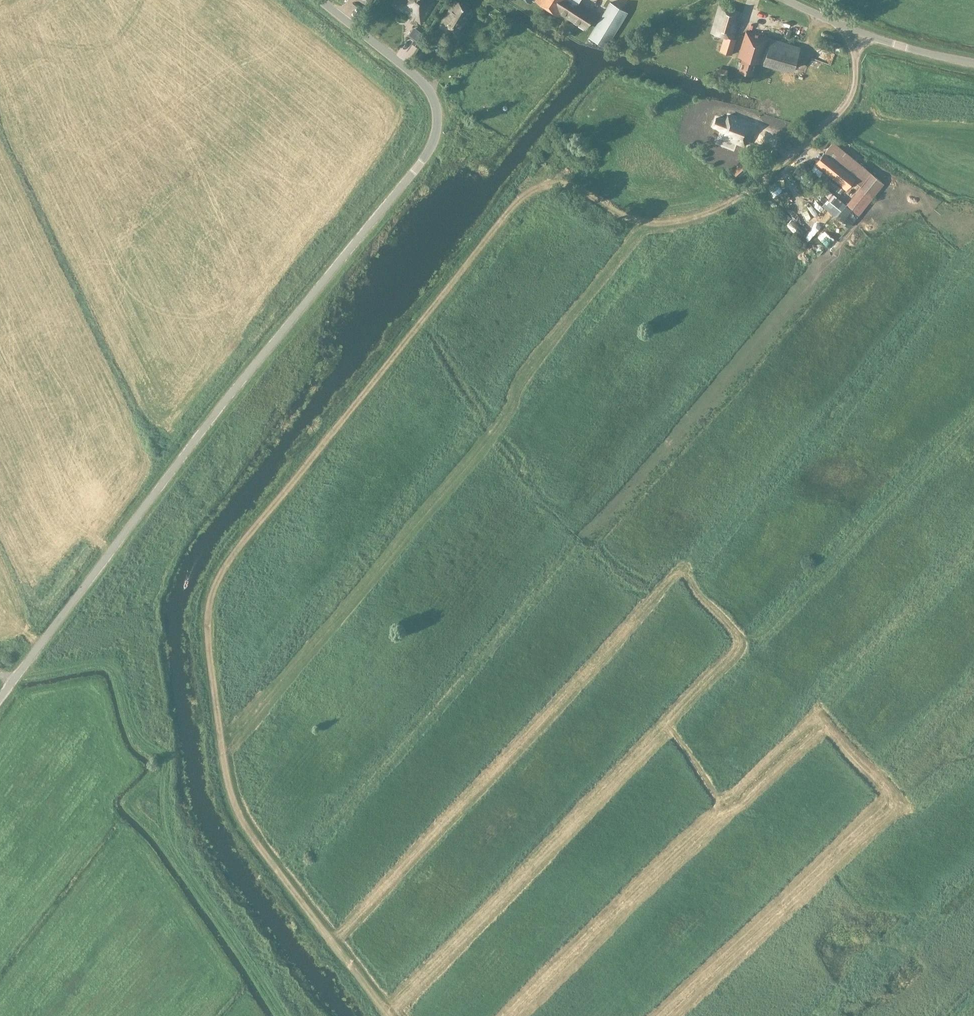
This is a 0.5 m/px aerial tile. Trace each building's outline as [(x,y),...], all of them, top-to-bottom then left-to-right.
[(395,7),(420,23),(433,1),(432,0),(401,0),(400,2),(399,1),(395,7)] [(456,0),(440,27),(457,37),(473,10),(456,0)] [(530,4),(533,0),(559,17),(561,14),(585,30),(593,16),(577,5),(580,0),(523,0),(530,4)] [(610,4),(588,38),(604,49),(626,14),(610,4)] [(719,7),(712,33),(723,37),(722,43),(719,53),(731,56),(736,41),(733,40),(740,13),(719,7)] [(412,43),(418,47),(426,35),(419,31),(412,43)] [(745,31),(738,58),(742,59),(739,71),(752,75),(756,62),(785,70),(787,66),(794,68),(800,46),(745,31)] [(719,136),(720,137),(744,146),(752,124),(728,115),(726,122),(716,118),(713,126),(719,129),(719,130),(722,131),(719,136)] [(846,190),(853,181),(861,188),(846,206),(858,216),(884,184),(832,142),(814,165),(846,190)] [(545,157),(549,159),(554,151),(550,148),(545,157)] [(788,169),(826,203),(828,201),(837,209),(845,199),(837,192),(832,197),(794,162),(788,169)] [(742,164),(733,171),(739,179),(749,170),(742,164)] [(820,246),(826,240),(814,230),(806,239),(811,244),(814,241),(820,246)]
